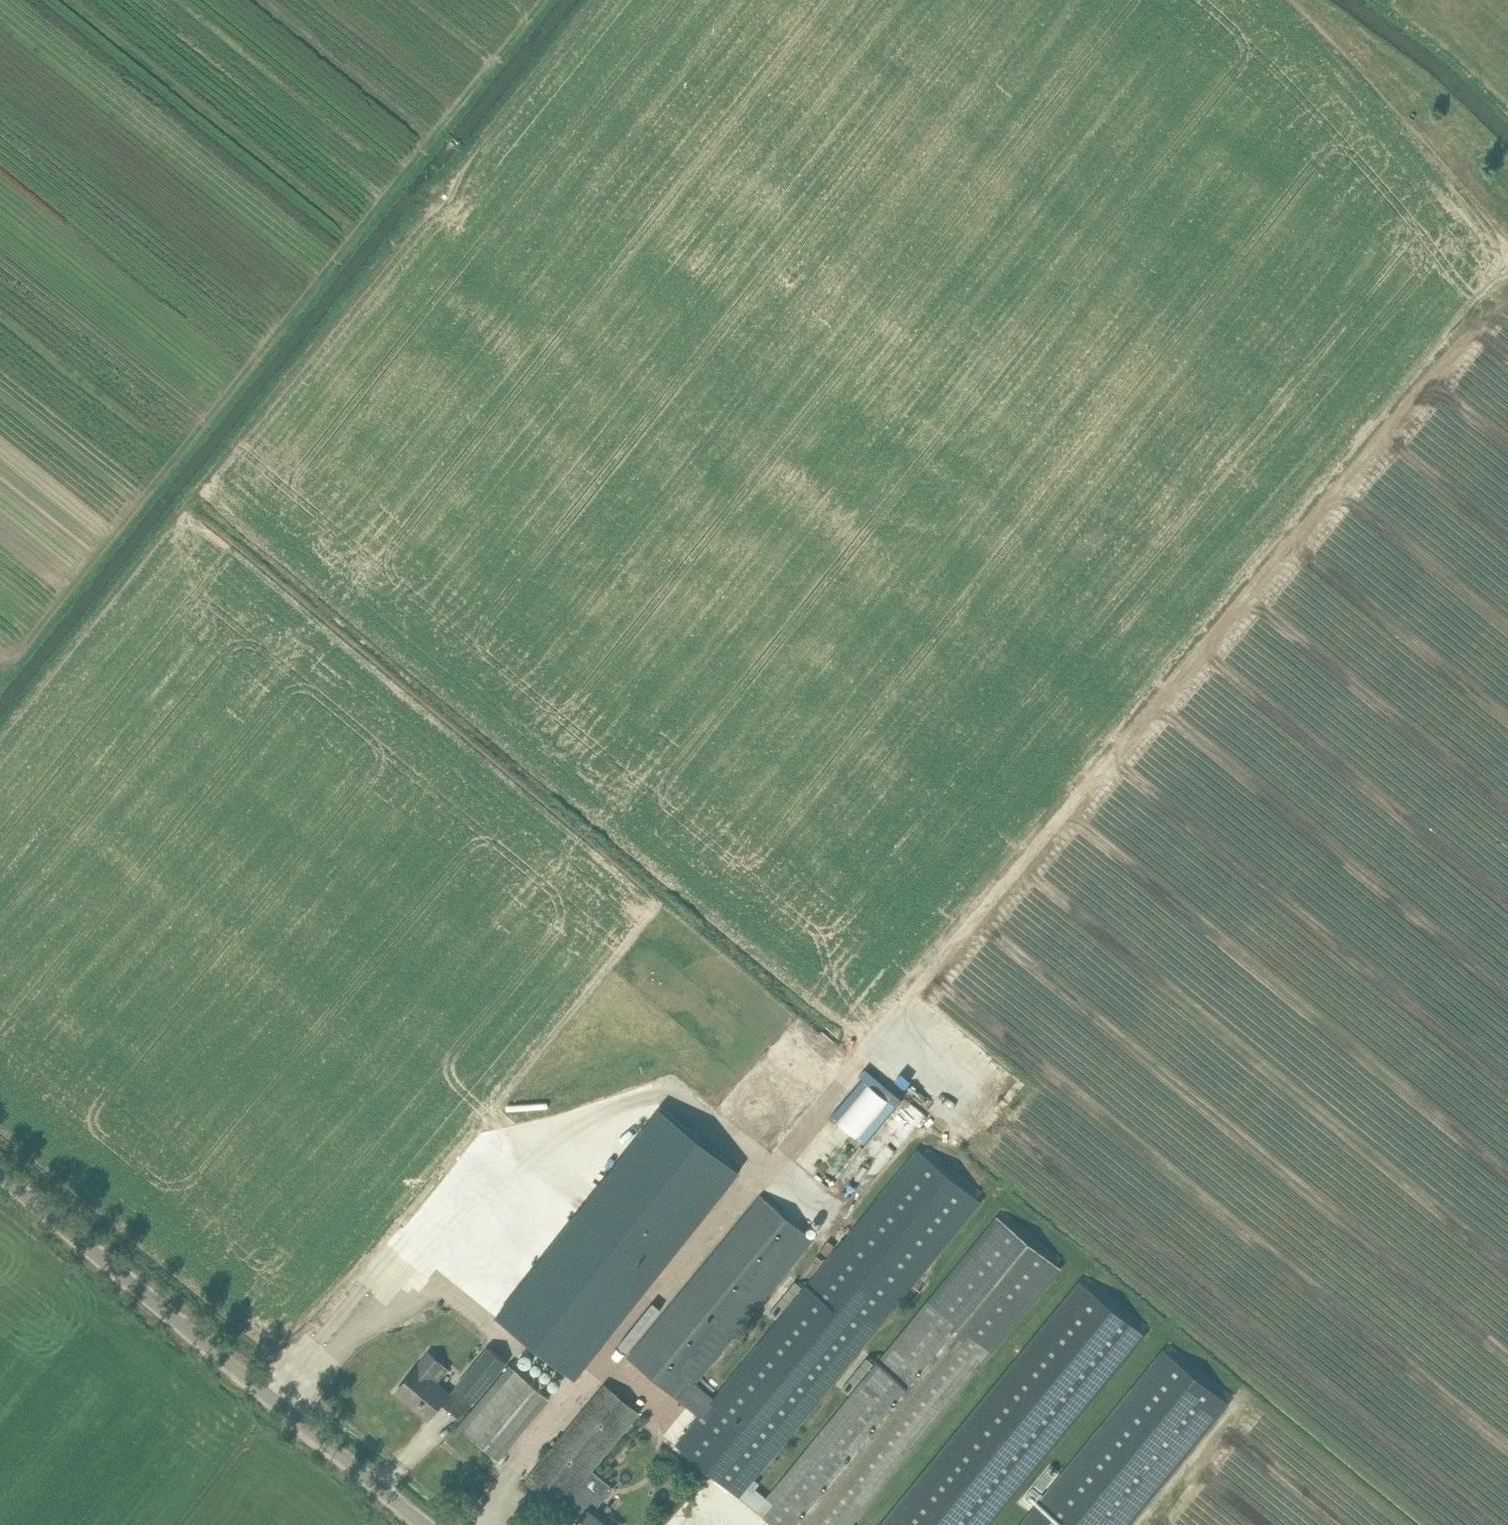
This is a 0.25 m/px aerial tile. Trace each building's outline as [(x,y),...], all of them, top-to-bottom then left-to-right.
[(876,1136),(900,1152),(926,1113),(881,1083),(870,1099),(891,1113),(876,1136)] [(661,1108),(496,1316),(576,1379),(741,1169),(661,1108)] [(761,1196),(628,1357),(701,1417),(677,1445),(775,1524),(850,1524),(992,1351),(1061,1268),(1057,1264),(1062,1258),(1008,1214),(1003,1220),(997,1215),(928,1300),(767,1497),(757,1488),(761,1483),(756,1479),(982,1202),(977,1197),(982,1190),(929,1147),(924,1154),(918,1149),(849,1234),(715,1397),(696,1382),(814,1240),(761,1196)] [(1144,1335),(1109,1306),(1079,1282),(881,1524),(989,1524),(1144,1335)] [(490,1347),(457,1386),(475,1401),(508,1362),(490,1347)] [(1231,1403),(1163,1348),(1019,1524),(1132,1524),(1231,1403)] [(450,1395),(437,1384),(449,1369),(430,1353),(418,1368),(417,1367),(398,1391),(430,1418),(450,1395)] [(551,1397),(512,1364),(461,1425),(500,1458),(551,1397)] [(583,1482),(640,1413),(605,1385),(527,1480),(561,1508),(563,1506),(581,1521),(578,1524),(607,1524),(593,1514),(603,1500),(583,1482)]
